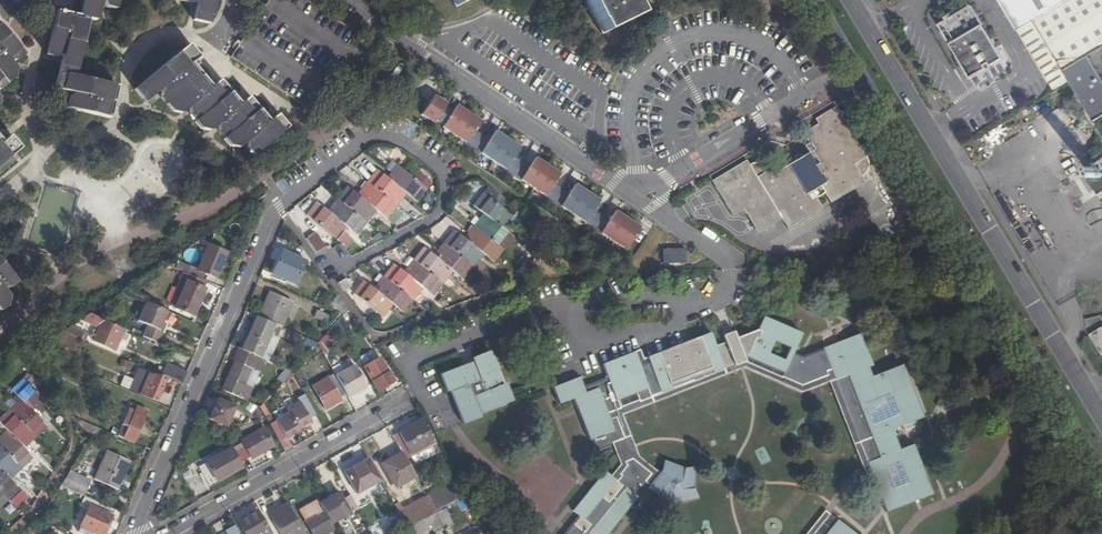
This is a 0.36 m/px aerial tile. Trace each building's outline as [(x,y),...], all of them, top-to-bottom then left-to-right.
[(57,10),(46,54),(56,57),(59,55),(61,59),(53,88),(68,92),(70,95),(67,98),(65,107),(109,118),(116,87),(73,76),(88,18),(95,20),(98,6),(102,3),(104,6),(114,8),(116,0),(83,0),(79,16),(57,10)] [(192,20),(208,24),(214,0),(197,0),(192,20)] [(595,23),(596,22),(601,32),(636,15),(632,5),(632,4),(630,0),(584,0),(595,23)] [(1018,31),(1035,21),(1069,0),(999,0),(1018,31)] [(1035,21),(1018,31),(1053,90),(1070,80),(1096,122),(1101,118),(1101,78),(1089,57),(1101,49),(1101,0),(1069,0),(1035,21)] [(946,21),(939,25),(972,78),(987,69),(989,71),(994,67),(993,65),(1004,59),(972,5),(970,6),(968,2),(943,17),(946,21)] [(13,79),(15,70),(9,62),(15,63),(24,55),(0,26),(0,90),(13,79)] [(144,102),(155,93),(160,93),(160,97),(171,111),(180,113),(184,110),(190,110),(189,115),(200,129),(208,130),(213,127),(218,128),(218,132),(230,146),(237,148),(242,144),(247,144),(246,150),(252,156),(287,127),(277,115),(268,122),(248,98),(240,105),(219,81),(211,88),(191,63),(198,57),(188,45),(134,90),(144,102)] [(625,263),(652,222),(456,91),(453,96),(409,68),(409,69),(394,91),(437,120),(429,132),(625,263)] [(864,182),(861,176),(853,164),(866,157),(868,155),(862,145),(860,147),(835,107),(815,119),(817,123),(803,132),(813,147),(807,151),(808,153),(802,157),(794,161),(792,163),(787,165),(777,171),(774,167),(769,170),(757,177),(749,164),(746,159),(711,180),(732,215),(743,208),(757,232),(781,218),(788,228),(821,208),(815,197),(824,192),(830,203),(864,182)] [(433,121),(414,108),(408,117),(427,130),(433,121)] [(1074,126),(1070,128),(1067,131),(1065,134),(1065,138),(1066,142),(1068,145),(1071,148),(1075,149),(1079,148),(1082,147),(1085,144),(1087,140),(1087,136),(1086,133),(1084,130),(1081,127),(1077,126),(1074,126)] [(20,149),(10,136),(2,143),(0,140),(0,166),(20,149)] [(1067,153),(1063,154),(1060,157),(1059,161),(1058,164),(1059,168),(1061,171),(1064,174),(1068,175),(1072,174),(1075,173),(1078,170),(1080,167),(1080,163),(1080,159),(1077,156),(1074,153),(1070,152),(1067,153)] [(853,164),(861,176),(863,175),(865,172),(866,170),(867,167),(868,164),(868,162),(867,159),(866,157),(853,164)] [(787,165),(792,163),(791,162),(788,161),(786,161),(784,162),(781,162),(778,164),(774,167),(777,171),(787,165)] [(757,177),(769,170),(768,168),(766,166),(764,164),(762,163),(759,162),(756,162),(753,162),(751,163),(749,164),(757,177)] [(396,165),(390,172),(391,181),(401,190),(402,199),(406,193),(416,201),(426,189),(396,165)] [(1094,170),(1095,171),(1094,172),(1093,173),(1092,174),(1092,175),(1093,176),(1094,177),(1095,177),(1096,176),(1097,176),(1098,177),(1099,177),(1100,177),(1101,177),(1101,176),(1101,174),(1101,173),(1101,172),(1100,172),(1100,171),(1100,169),(1099,168),(1098,167),(1097,167),(1096,168),(1095,169),(1094,170)] [(376,169),(366,181),(396,206),(402,199),(401,190),(391,181),(390,172),(386,177),(376,169)] [(366,181),(359,189),(361,198),(370,206),(371,216),(376,210),(386,219),(396,206),(366,181)] [(346,186),(336,199),(366,222),(371,216),(370,206),(361,198),(359,189),(355,194),(346,186)] [(483,213),(478,219),(488,217),(498,225),(506,224),(513,216),(482,192),(472,205),(483,213)] [(336,199),(330,206),(331,215),(341,222),(341,232),(346,226),(356,235),(366,222),(336,199)] [(306,215),(336,239),(341,232),(341,222),(331,215),(330,206),(326,211),(316,203),(306,215)] [(478,219),(473,225),(503,250),(513,237),(503,229),(506,224),(498,225),(488,217),(478,219)] [(10,218),(0,226),(0,238),(2,240),(17,227),(10,218)] [(473,225),(467,233),(468,242),(478,250),(478,259),(483,254),(493,263),(503,250),(473,225)] [(452,230),(442,242),(473,267),(478,259),(478,250),(468,242),(467,233),(463,238),(452,230)] [(336,239),(346,246),(351,240),(341,232),(336,239)] [(317,236),(307,242),(318,256),(328,250),(317,236)] [(442,242),(436,250),(437,259),(447,267),(448,277),(452,271),(463,279),(473,267),(442,242)] [(215,278),(225,253),(208,245),(197,270),(189,267),(186,273),(191,276),(204,281),(206,274),(215,278)] [(422,247),(412,259),(443,284),(448,277),(447,267),(437,259),(436,250),(432,255),(422,247)] [(686,265),(686,250),(663,249),(663,264),(686,265)] [(305,261),(282,251),(272,274),(295,283),(305,261)] [(526,258),(523,265),(528,269),(532,261),(526,258)] [(412,259),(407,266),(408,276),(418,284),(419,293),(423,288),(433,296),(443,284),(412,259)] [(8,305),(9,297),(5,293),(6,289),(9,289),(17,283),(0,263),(0,311),(8,305)] [(393,264),(383,276),(413,301),(419,293),(418,284),(408,276),(407,266),(402,271),(393,264)] [(516,273),(521,277),(528,269),(523,265),(516,273)] [(204,281),(191,276),(186,273),(183,272),(181,277),(187,280),(175,309),(193,317),(208,283),(204,281)] [(383,276),(377,283),(378,293),(387,300),(388,310),(392,304),(404,313),(413,301),(383,276)] [(175,309),(187,280),(181,277),(169,306),(175,309)] [(347,278),(338,282),(342,291),(351,287),(347,278)] [(383,317),(388,310),(387,300),(378,293),(377,283),(373,289),(362,280),(352,293),(383,317)] [(269,292),(258,317),(274,324),(281,327),(292,302),(269,292)] [(162,322),(166,311),(145,302),(137,321),(146,325),(141,336),(156,343),(161,331),(158,330),(162,322)] [(329,315),(316,310),(313,318),(326,324),(329,315)] [(114,352),(124,329),(102,319),(90,314),(80,321),(91,327),(91,332),(89,337),(93,339),(91,342),(114,352)] [(256,316),(241,350),(260,358),(274,324),(258,317),(256,316)] [(578,378),(552,388),(559,404),(573,399),(589,440),(591,439),(595,450),(612,443),(624,438),(616,417),(609,420),(607,414),(619,409),(616,401),(648,388),(651,397),(661,393),(723,369),(743,361),(745,356),(783,372),(781,378),(798,386),(826,375),(824,369),(829,367),(822,348),(802,356),(792,352),(800,334),(762,316),(755,333),(737,340),(736,338),(715,346),(710,333),(647,358),(649,362),(639,366),(634,352),(602,364),(607,378),(582,388),(578,378)] [(84,332),(72,327),(64,332),(80,340),(84,332)] [(1089,334),(1101,354),(1101,328),(1101,327),(1089,334)] [(867,368),(872,366),(859,334),(822,348),(829,367),(835,380),(867,463),(872,473),(887,512),(931,494),(912,445),(899,450),(891,430),(921,418),(901,365),(870,377),(867,368)] [(246,401),(251,388),(244,385),(251,369),(258,373),(264,360),(260,358),(241,350),(240,349),(234,362),(233,362),(220,390),(246,401)] [(444,374),(462,419),(507,401),(489,357),(444,374)] [(368,378),(385,369),(379,359),(363,368),(368,378)] [(612,443),(613,446),(620,464),(610,476),(615,480),(616,481),(620,476),(618,474),(625,466),(624,463),(633,459),(655,477),(659,473),(637,456),(634,446),(622,415),(744,368),(801,393),(828,381),(861,464),(830,503),(805,533),(814,533),(835,507),(857,479),(872,473),(867,463),(835,380),(829,367),(824,369),(826,375),(798,386),(781,378),(743,361),(723,369),(661,393),(651,397),(619,409),(607,414),(609,420),(616,417),(624,438),(612,443)] [(354,366),(335,376),(348,398),(366,387),(354,366)] [(385,369),(368,378),(376,392),(395,382),(387,368),(385,369)] [(134,380),(129,391),(156,402),(165,379),(153,374),(153,375),(138,369),(134,380)] [(244,385),(251,388),(258,373),(251,369),(244,385)] [(173,371),(170,378),(182,383),(185,376),(173,371)] [(286,385),(294,376),(292,373),(283,382),(286,385)] [(340,401),(327,377),(312,385),(326,410),(340,401)] [(20,400),(15,405),(25,404),(34,413),(43,413),(49,407),(23,379),(11,390),(20,400)] [(135,401),(137,395),(128,391),(126,399),(135,401)] [(309,404),(304,395),(298,398),(299,401),(303,408),(309,404)] [(234,408),(217,400),(209,419),(226,427),(234,408)] [(299,401),(286,408),(289,413),(298,429),(304,425),(311,421),(310,421),(316,417),(309,404),(303,408),(299,401)] [(15,405),(9,410),(36,438),(47,428),(38,418),(43,413),(34,413),(25,404),(15,405)] [(129,405),(116,436),(132,444),(146,412),(129,405)] [(1,435),(10,435),(20,445),(29,444),(36,438),(9,410),(0,419),(0,424),(6,431),(1,435)] [(289,413),(276,420),(277,423),(271,426),(279,439),(285,436),(286,438),(292,435),(299,431),(298,429),(289,413)] [(404,457),(433,441),(422,419),(419,420),(416,415),(394,427),(395,428),(389,431),(401,453),(404,457)] [(252,459),(274,447),(264,429),(242,441),(244,444),(236,448),(243,461),(251,457),(252,459)] [(0,437),(0,447),(21,469),(33,458),(24,449),(29,444),(20,445),(10,435),(1,435),(0,437)] [(5,476),(15,476),(21,469),(0,447),(0,471),(5,476)] [(210,486),(243,467),(233,449),(200,468),(210,486)] [(128,462),(107,452),(95,480),(116,489),(128,462)] [(382,463),(384,468),(404,457),(401,453),(382,463)] [(395,488),(415,477),(404,457),(384,468),(395,488)] [(649,485),(655,477),(633,459),(624,463),(625,466),(618,474),(620,476),(616,481),(621,485),(607,503),(601,498),(615,480),(610,476),(604,471),(589,489),(596,495),(579,517),(589,525),(583,533),(573,524),(565,533),(608,533),(637,498),(633,495),(644,481),(649,485)] [(356,495),(381,482),(369,460),(344,474),(356,495)] [(661,471),(659,473),(655,477),(649,485),(647,488),(656,493),(668,512),(676,505),(698,499),(693,488),(694,467),(684,468),(663,460),(661,471)] [(7,501),(19,490),(10,481),(15,476),(5,476),(0,471),(0,494),(7,501)] [(90,480),(70,471),(61,486),(83,496),(90,480)] [(462,498),(455,484),(427,499),(435,513),(462,498)] [(338,502),(342,500),(338,493),(318,503),(323,511),(338,502)] [(338,502),(347,516),(357,510),(349,496),(342,500),(338,502)] [(114,510),(86,497),(82,507),(88,510),(89,507),(111,517),(114,510)] [(400,508),(396,510),(401,518),(407,529),(435,513),(427,499),(426,497),(401,512),(400,508)] [(299,511),(305,521),(312,533),(327,533),(334,530),(331,525),(323,511),(318,503),(317,501),(299,511)] [(338,502),(323,511),(331,525),(347,516),(338,502)] [(298,524),(286,503),(278,507),(280,511),(270,517),(280,533),(304,533),(298,524)] [(78,533),(81,533),(104,533),(111,517),(89,507),(88,510),(78,533)] [(268,513),(270,517),(280,511),(278,507),(268,513)] [(75,522),(81,524),(85,510),(80,508),(75,522)] [(445,509),(435,514),(443,529),(452,525),(445,509)] [(258,510),(237,522),(244,533),(271,533),(264,521),(258,510)] [(443,529),(435,514),(435,513),(407,529),(405,530),(407,533),(424,533),(428,532),(426,528),(430,526),(435,533),(443,529)] [(396,521),(402,531),(405,530),(407,529),(401,518),(396,521)] [(836,520),(826,533),(853,533),(836,520)] [(305,521),(298,524),(304,533),(312,533),(305,521)]
